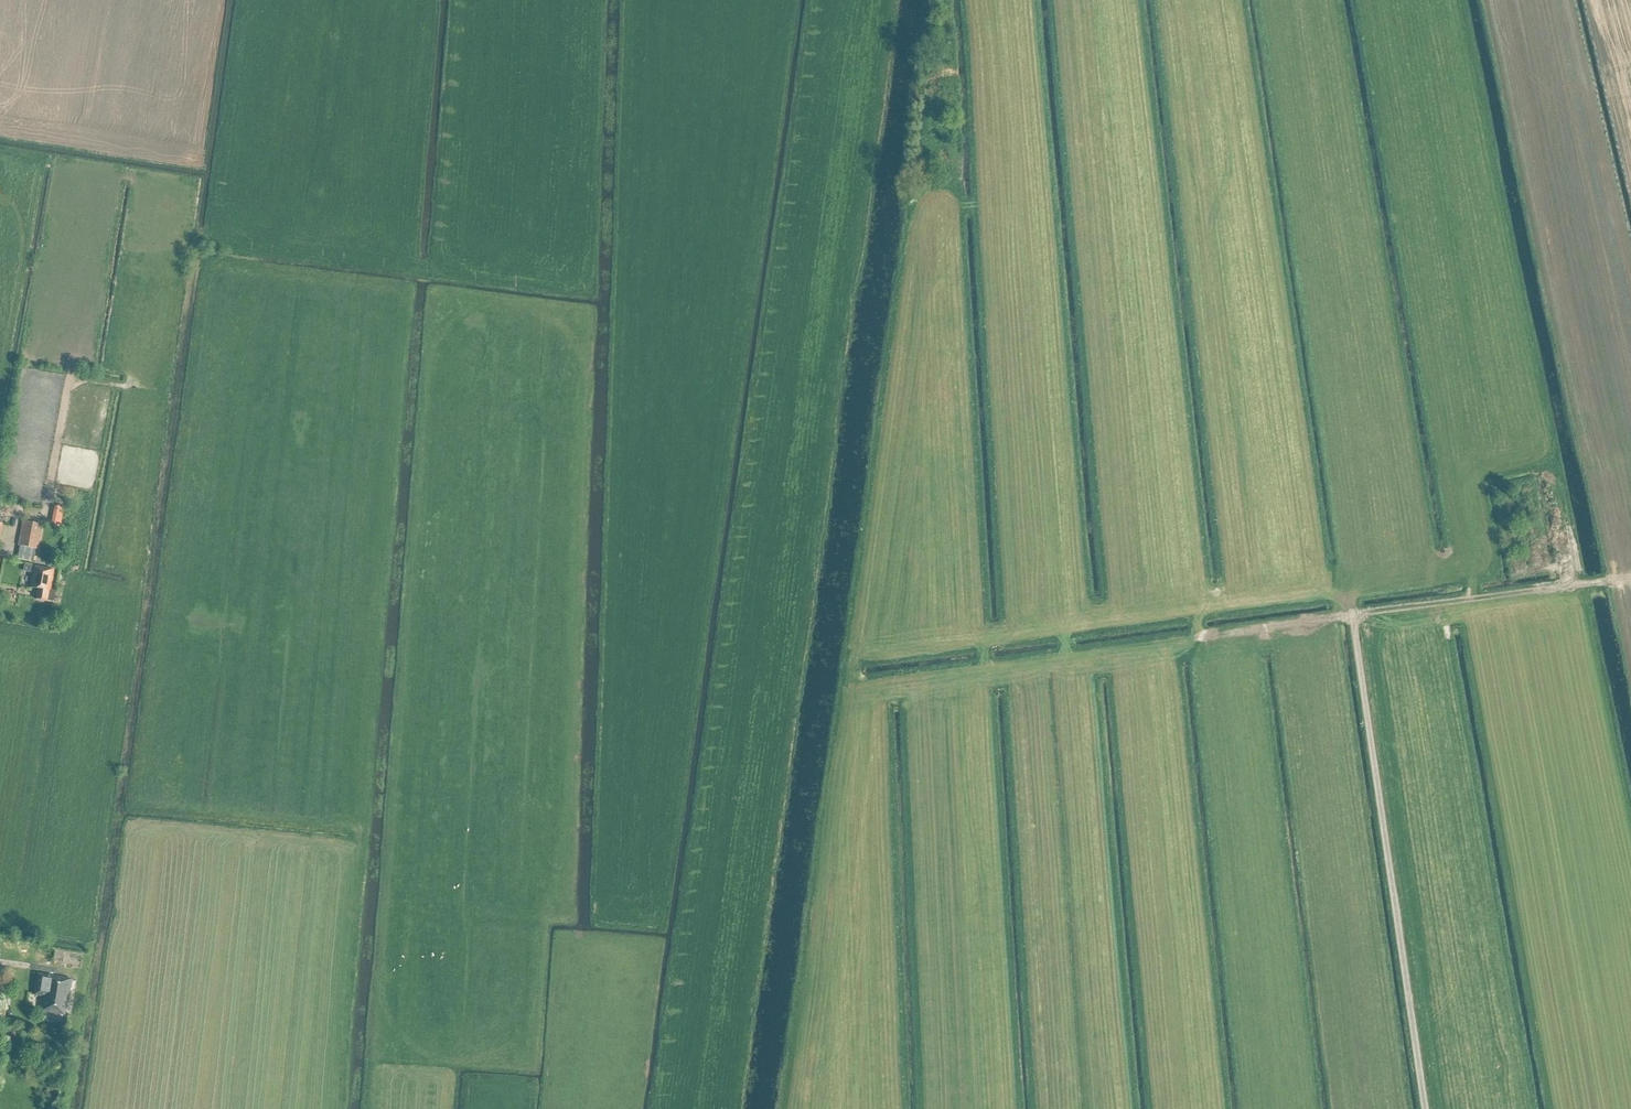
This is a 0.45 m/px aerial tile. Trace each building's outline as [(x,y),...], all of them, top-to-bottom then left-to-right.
[(60,522),(63,508),(54,507),(51,520),(60,522)] [(37,550),(42,525),(22,521),(17,546),(20,547),(17,560),(33,563),(35,552),(31,551),(31,549),(37,550)] [(53,570),(33,567),(29,588),(36,589),(35,600),(51,602),(54,601),(55,594),(53,592),(50,591),(53,570)] [(63,965),(64,953),(49,951),(48,963),(63,965)] [(64,953),(63,965),(76,966),(77,953),(64,952),(64,953)] [(68,1000),(71,980),(63,979),(64,978),(45,975),(37,974),(34,995),(42,996),(44,996),(42,1011),(63,1014),(65,1000),(68,1000)]
